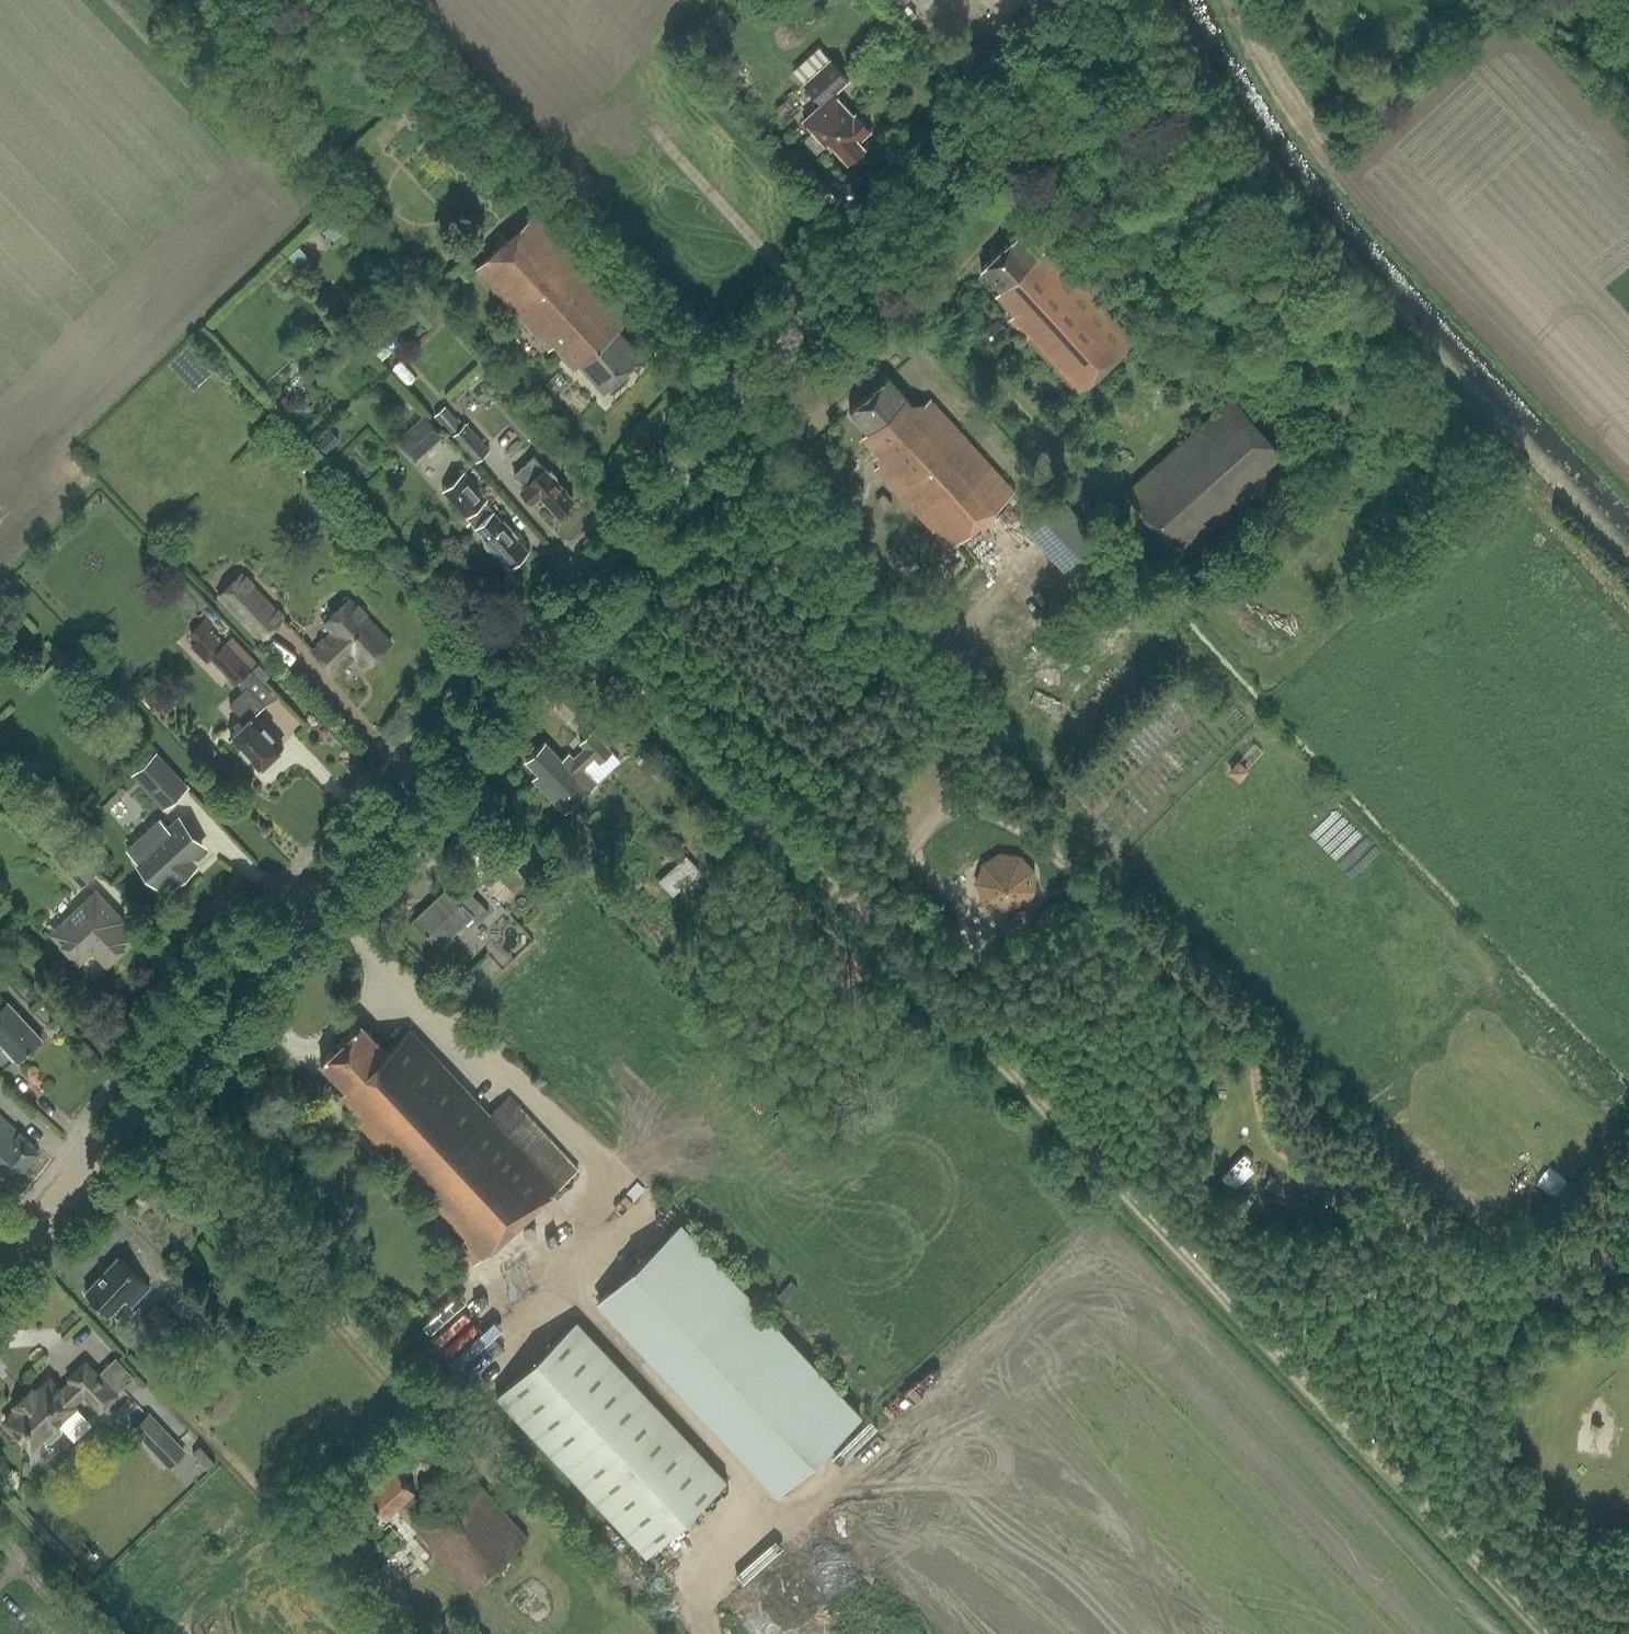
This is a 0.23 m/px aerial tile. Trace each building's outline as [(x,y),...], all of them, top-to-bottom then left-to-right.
[(910,0),(890,0),(888,2),(898,12),(910,0)] [(848,160),(852,158),(853,158),(854,157),(856,157),(858,156),(859,155),(860,153),(861,153),(861,151),(861,150),(861,149),(865,146),(859,140),(871,129),(856,113),(854,115),(834,93),(846,83),(814,49),(791,69),(822,103),(804,120),(814,131),(806,138),(817,150),(829,140),(848,160)] [(624,309),(537,213),(468,275),(489,297),(496,290),(550,349),(555,345),(576,368),(581,364),(605,390),(643,355),(619,329),(624,324),(624,309)] [(1078,394),(1135,342),(1063,262),(1058,267),(1044,251),(1038,257),(1018,236),(982,269),(1001,290),(997,295),(1015,314),(1010,319),(1078,394)] [(951,548),(1016,491),(931,399),(926,403),(912,403),(888,376),(850,410),(868,431),(863,436),(882,457),(877,462),(891,477),(887,481),(951,548)] [(1290,461),(1233,397),(1125,492),(1181,556),(1290,461)] [(464,425),(458,419),(446,405),(435,415),(453,435),(464,425)] [(418,458),(444,436),(426,415),(400,437),(418,458)] [(338,423),(322,433),(335,454),(351,444),(338,423)] [(477,461),(490,449),(466,423),(464,425),(453,435),(477,461)] [(571,501),(574,498),(557,479),(557,475),(552,470),(548,469),(546,467),(545,468),(535,456),(515,474),(526,486),(522,489),(533,502),(541,495),(558,513),(561,510),(565,510),(571,505),(571,501)] [(464,472),(444,490),(468,516),(471,513),(480,523),(477,526),(485,536),(484,537),(485,539),(485,540),(485,541),(486,542),(486,543),(487,545),(488,546),(490,548),(491,548),(492,549),(495,549),(496,551),(497,550),(511,566),(517,561),(519,560),(521,560),(523,559),(524,558),(525,557),(526,555),(527,554),(527,552),(527,551),(529,550),(517,536),(518,535),(504,520),(503,521),(494,511),(493,511),(485,501),(487,499),(464,472)] [(1092,588),(1127,555),(1065,489),(1030,522),(1092,588)] [(886,509),(893,502),(884,493),(877,500),(886,509)] [(264,640),(290,615),(245,569),(219,594),(264,640)] [(366,667),(391,643),(349,599),(324,623),(333,632),(313,651),(335,673),(354,654),(366,667)] [(213,654),(238,680),(253,665),(228,640),(226,642),(210,626),(213,623),(207,616),(192,631),(199,637),(192,644),(208,660),(213,654)] [(275,754),(283,746),(264,727),(266,725),(256,714),(265,705),(248,686),(231,703),(247,720),(231,735),(239,743),(238,745),(247,755),(249,754),(263,769),(277,756),(275,754)] [(607,770),(619,759),(613,752),(592,731),(581,742),(586,748),(574,759),(569,753),(562,759),(546,742),(526,760),(539,774),(533,779),(565,813),(598,783),(584,768),(595,757),(601,764),(607,770)] [(165,806),(189,784),(159,749),(134,772),(165,806)] [(180,820),(137,859),(160,884),(175,871),(181,877),(194,865),(188,858),(203,845),(180,820)] [(1022,852),(999,849),(979,862),(974,883),(983,903),(1002,913),(1024,909),(1026,908),(1031,911),(1031,912),(1031,914),(1031,915),(1031,916),(1031,918),(1032,919),(1032,920),(1033,922),(1033,923),(1034,924),(1035,925),(1036,926),(1037,927),(1038,928),(1039,929),(1040,929),(1041,930),(1043,931),(1044,931),(1045,931),(1047,932),(1048,932),(1049,932),(1051,932),(1052,931),(1053,931),(1055,931),(1056,930),(1057,930),(1058,929),(1060,928),(1061,927),(1062,926),(1063,925),(1063,924),(1064,923),(1065,922),(1066,920),(1066,919),(1067,918),(1067,917),(1067,915),(1067,914),(1067,912),(1067,911),(1067,910),(1067,908),(1067,907),(1066,906),(1066,905),(1065,903),(1064,902),(1063,901),(1062,900),(1061,899),(1060,898),(1059,898),(1058,897),(1057,896),(1056,896),(1054,896),(1053,895),(1052,895),(1050,895),(1049,895),(1048,895),(1038,888),(1037,869),(1022,852)] [(485,883),(496,873),(481,858),(471,867),(485,883)] [(478,922),(489,912),(462,883),(453,892),(448,887),(415,919),(440,946),(472,916),(478,922)] [(96,893),(55,933),(80,959),(93,947),(107,962),(134,937),(120,922),(122,920),(96,893)] [(42,1038),(8,1001),(7,1002),(0,994),(0,1041),(18,1060),(42,1038)] [(485,1257),(579,1169),(510,1095),(490,1114),(410,1028),(387,1050),(362,1023),(321,1061),(346,1088),(341,1093),(364,1117),(359,1122),(467,1238),(459,1246),(476,1264),(485,1256),(485,1257)] [(40,1151),(20,1133),(18,1134),(15,1131),(16,1130),(0,1115),(0,1180),(7,1187),(40,1151)] [(870,1409),(687,1216),(600,1299),(783,1491),(870,1409)] [(133,1305),(150,1286),(119,1257),(87,1291),(111,1313),(125,1298),(133,1305)] [(165,1334),(177,1322),(158,1304),(146,1317),(165,1334)] [(584,1320),(502,1396),(651,1556),(733,1480),(584,1320)] [(100,1372),(119,1392),(135,1377),(116,1357),(100,1372)] [(18,1409),(6,1421),(31,1448),(76,1406),(74,1403),(85,1393),(100,1409),(116,1394),(86,1362),(70,1377),(73,1381),(62,1391),(51,1379),(35,1393),(32,1390),(15,1406),(18,1409)] [(169,1467),(186,1450),(150,1412),(133,1429),(169,1467)] [(490,1572),(529,1537),(469,1470),(430,1505),(429,1504),(424,1509),(411,1494),(415,1490),(396,1468),(367,1494),(386,1516),(397,1506),(471,1590),(490,1573),(490,1572)]
